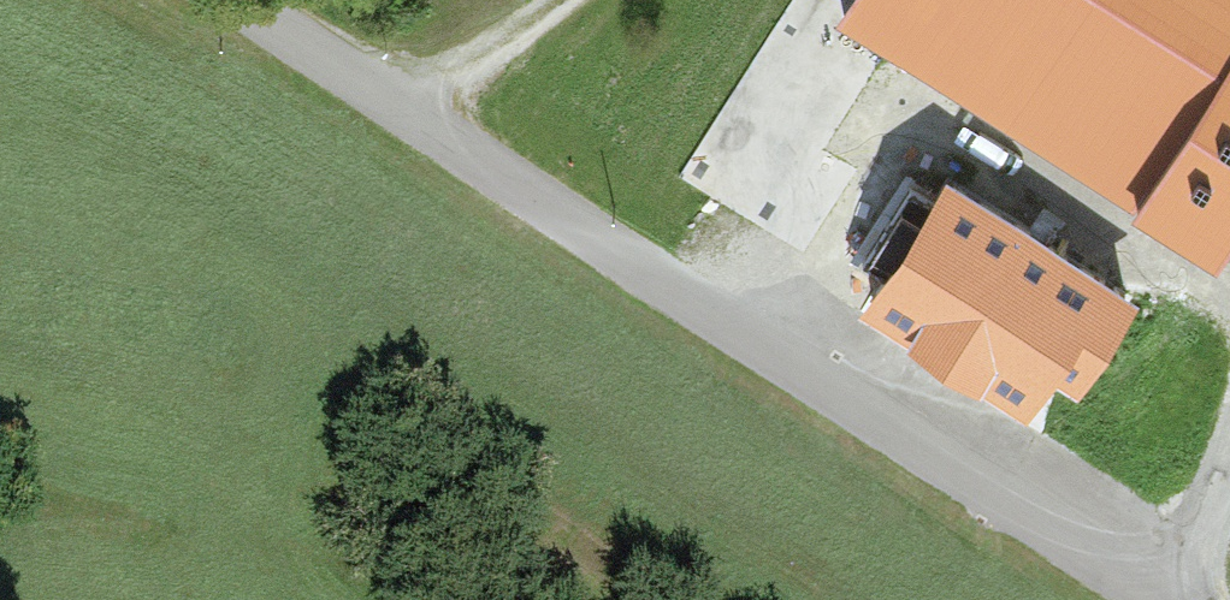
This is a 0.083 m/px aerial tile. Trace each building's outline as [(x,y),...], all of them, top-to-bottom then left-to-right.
[(844,18),(1213,255),(1229,228),(1229,0),(856,0),(844,18)] [(1125,296),(959,187),(883,302),(1049,411),(1125,296)]
